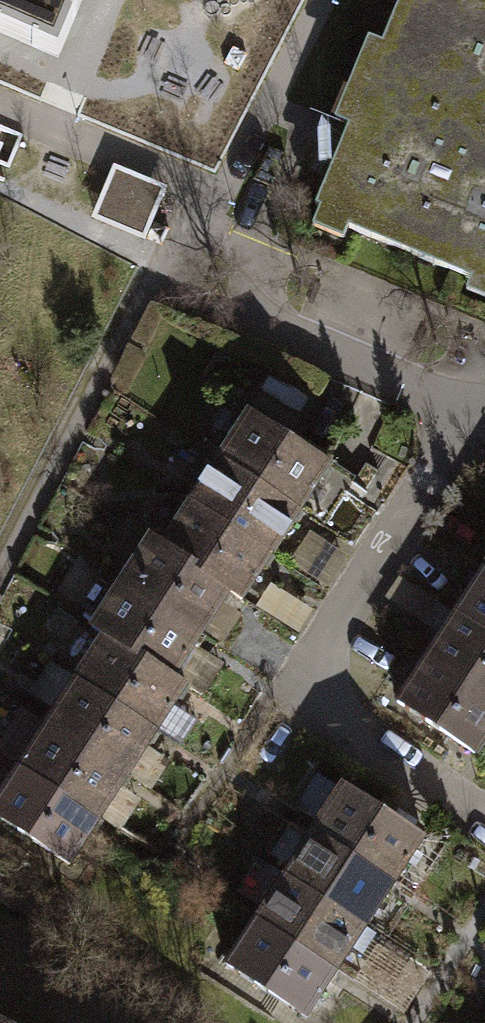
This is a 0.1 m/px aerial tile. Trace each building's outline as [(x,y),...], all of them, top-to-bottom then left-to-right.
[(58,57),(81,0),(0,0),(0,33),(58,57)] [(366,45),(351,39),(319,116),(337,124),(297,223),(338,240),(341,231),(463,281),(457,294),(484,305),(484,0),(385,0),(366,45)] [(210,458),(291,510),(320,465),(240,413),(210,458)] [(181,503),(261,555),(291,510),(210,458),(181,503)] [(219,592),(232,600),(261,555),(181,503),(154,545),(151,548),(219,592)] [(111,582),(192,634),(219,592),(151,548),(154,545),(141,537),(111,582)] [(475,568),(484,574),(484,554),(475,568)] [(446,613),(484,638),(484,574),(475,568),(446,613)] [(96,633),(164,677),(192,634),(111,582),(82,628),(94,636),(96,633)] [(417,658),(484,702),(484,638),(446,613),(417,658)] [(147,730),(176,685),(164,677),(96,633),(94,636),(67,678),(147,730)] [(387,703),(467,755),(484,727),(484,702),(417,658),(387,703)] [(118,774),(147,730),(67,678),(38,722),(118,774)] [(89,819),(118,774),(38,722),(9,767),(89,819)] [(89,819),(9,767),(0,781),(0,825),(60,864),(89,819)] [(414,836),(334,784),(305,829),(384,881),(414,836)] [(384,881),(305,829),(275,874),(355,926),(384,881)] [(355,926),(275,874),(246,919),(326,971),(355,926)] [(326,971),(246,919),(217,964),(296,1016),(326,971)]
